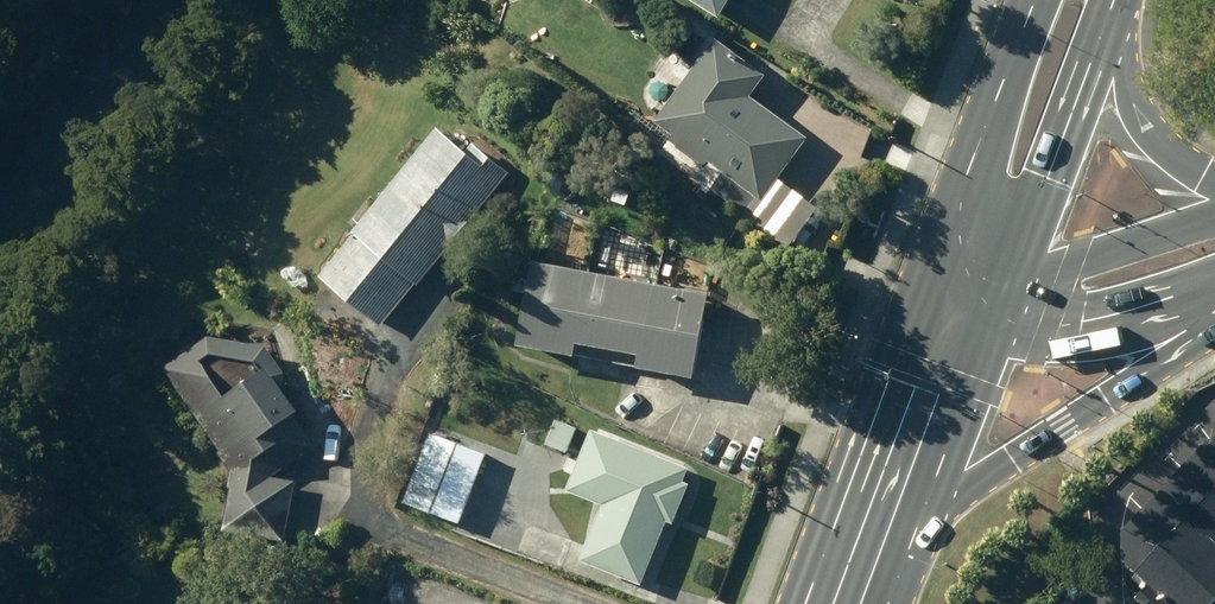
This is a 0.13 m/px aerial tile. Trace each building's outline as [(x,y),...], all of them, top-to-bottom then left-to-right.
[(733,18),(744,0),(703,0),(733,18)] [(681,164),(675,172),(716,201),(721,193),(757,217),(770,198),(775,202),(820,137),(763,98),(780,74),(728,38),(667,124),(684,136),(671,156),(681,164)] [(449,128),(331,278),(392,326),(426,283),(430,286),(521,172),(483,142),(477,149),(449,128)] [(554,266),(538,347),(595,357),(597,344),(657,355),(654,369),(711,380),(727,296),(558,263),(560,256),(550,254),(547,265),(554,266)] [(242,488),(247,488),(239,533),(292,542),(302,482),(280,478),(325,446),(305,418),(317,410),(272,345),(219,337),(175,367),(235,451),(232,453),(245,471),(242,488)] [(565,420),(555,445),(576,454),(587,430),(565,420)] [(617,507),(594,562),(654,586),(680,523),(683,525),(699,485),(692,482),(697,470),(606,432),(581,492),(617,507)] [(1210,541),(1214,536),(1214,432),(1198,440),(1115,533),(1116,560),(1141,582),(1128,596),(1137,603),(1153,603),(1158,599),(1163,603),(1214,603),(1214,546),(1210,541)] [(413,504),(468,524),(494,453),(439,434),(413,504)]
